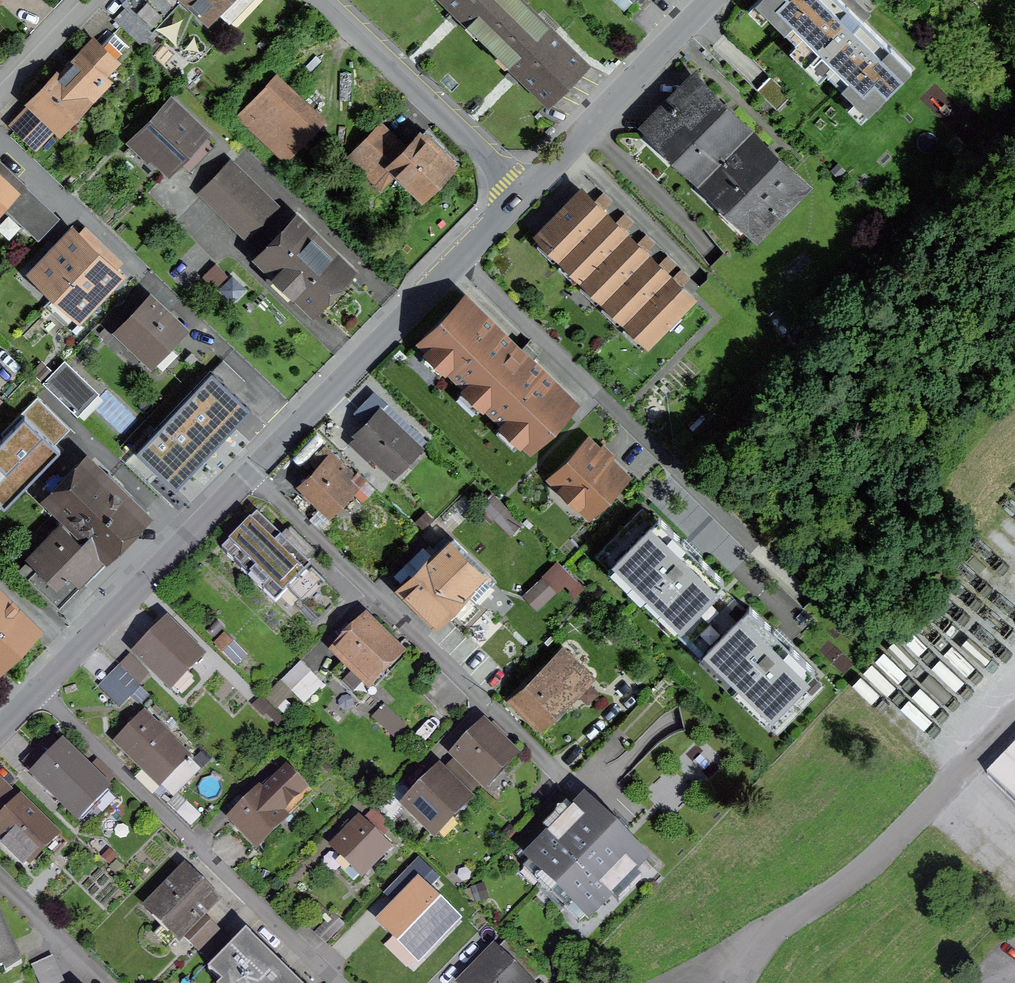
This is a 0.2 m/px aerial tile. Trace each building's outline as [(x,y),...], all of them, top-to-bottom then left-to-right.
[(180,81),(193,68),(152,28),(179,0),(131,0),(127,4),(128,6),(115,20),(180,81)] [(229,22),(251,0),(206,0),(229,22)] [(490,42),(527,5),(522,0),(447,0),(490,42)] [(912,68),(842,0),(775,0),(778,3),(768,13),(855,100),(866,89),(879,101),(912,68)] [(490,42),(550,102),(587,64),(527,5),(490,42)] [(14,126),(32,143),(34,144),(36,144),(38,144),(39,143),(56,125),(60,128),(85,101),(81,98),(95,83),(97,84),(99,84),(101,84),(102,82),(104,80),(104,79),(104,77),(103,75),(129,47),(114,33),(101,46),(99,43),(97,42),(95,42),(93,42),(92,44),(60,77),(59,75),(33,103),(34,104),(14,126)] [(247,112),(288,151),(321,118),(280,79),(247,112)] [(651,126),(704,177),(747,133),(695,82),(651,126)] [(136,138),(169,170),(204,134),(183,114),(179,118),(167,106),(136,138)] [(382,187),(398,171),(392,165),(407,150),(381,125),(350,156),(382,187)] [(704,177),(757,229),(800,185),(747,133),(704,177)] [(420,136),(407,150),(392,165),(398,171),(422,194),(451,165),(420,136)] [(4,207),(22,188),(26,185),(0,160),(0,211),(4,207)] [(203,193),(246,235),(275,205),(232,163),(203,193)] [(330,164),(321,173),(331,182),(340,173),(330,164)] [(55,220),(22,188),(4,207),(38,239),(55,220)] [(541,235),(563,255),(605,213),(583,192),(541,235)] [(563,255),(584,276),(626,234),(605,213),(563,255)] [(264,255),(315,304),(347,272),(296,222),(264,255)] [(36,271),(58,292),(96,252),(74,231),(62,244),(59,240),(47,253),(50,256),(36,271)] [(584,276),(605,297),(648,254),(626,234),(584,276)] [(58,292),(80,313),(94,298),(98,301),(110,289),(106,285),(118,273),(96,252),(58,292)] [(605,297),(627,318),(669,275),(648,254),(605,297)] [(627,318),(648,339),(691,296),(669,275),(627,318)] [(423,341),(530,446),(574,401),(466,297),(423,341)] [(120,331),(151,361),(183,328),(151,298),(120,331)] [(155,465),(171,480),(244,403),(233,393),(245,380),(223,359),(150,436),(168,452),(155,465)] [(65,361),(44,383),(77,415),(98,393),(65,361)] [(0,438),(0,502),(4,507),(60,450),(55,446),(71,429),(39,398),(0,438)] [(378,460),(392,473),(418,446),(381,412),(351,442),(374,464),(378,460)] [(555,478),(590,511),(623,477),(588,443),(555,478)] [(301,510),(319,528),(333,515),(329,511),(351,489),(361,499),(373,487),(358,472),(355,474),(327,446),(310,462),(318,470),(303,486),(306,488),(302,492),(310,500),(301,510)] [(27,576),(59,607),(83,583),(79,579),(140,517),(87,466),(55,498),(66,508),(60,514),(79,533),(75,536),(61,523),(46,538),(47,540),(29,558),(38,566),(27,576)] [(662,605),(694,636),(733,597),(720,584),(724,581),(699,557),(697,559),(681,543),(683,541),(658,517),(655,520),(642,508),(604,548),(636,579),(628,587),(654,613),(662,605)] [(222,550),(276,603),(288,591),(299,602),(322,578),(257,514),(222,550)] [(413,594),(437,618),(481,574),(448,541),(433,557),(424,549),(395,578),(403,586),(400,590),(408,599),(413,594)] [(543,579),(525,595),(537,608),(554,591),(543,579)] [(753,694),(785,725),(824,686),(811,674),(815,670),(790,646),(788,647),(772,632),(774,630),(750,606),(746,610),(733,597),(694,636),(727,668),(719,676),(746,702),(753,694)] [(3,658),(36,625),(8,598),(2,604),(0,602),(0,656),(3,658)] [(346,661),(332,675),(361,702),(375,688),(370,683),(398,655),(365,623),(337,652),(346,661)] [(137,654),(178,694),(193,679),(186,672),(201,656),(167,624),(137,654)] [(225,634),(215,644),(235,664),(245,654),(225,634)] [(516,697),(541,722),(570,693),(572,695),(591,676),(564,649),(516,697)] [(131,656),(121,666),(139,684),(149,674),(131,656)] [(301,663),(266,698),(276,708),(311,673),(301,663)] [(385,708),(376,717),(388,728),(396,719),(385,708)] [(119,743),(173,796),(199,771),(144,717),(119,743)] [(452,767),(475,789),(483,781),(484,782),(510,755),(484,729),(458,756),(461,759),(452,767)] [(986,765),(1014,793),(1014,734),(986,765)] [(26,767),(77,816),(105,788),(54,738),(26,767)] [(409,805),(434,830),(475,789),(452,767),(442,778),(439,775),(409,805)] [(232,819),(245,831),(241,835),(254,848),(310,794),(287,770),(273,784),(270,782),(232,819)] [(0,824),(2,822),(7,828),(2,833),(8,839),(3,844),(24,865),(55,834),(28,807),(24,811),(18,804),(21,801),(0,780),(0,823),(0,824)] [(527,859),(589,919),(646,860),(585,800),(527,859)] [(334,847),(362,873),(391,844),(364,817),(334,847)] [(201,913),(213,900),(195,882),(191,887),(181,877),(152,906),(198,951),(218,930),(201,913)] [(413,944),(428,960),(449,938),(435,924),(450,909),(419,879),(406,892),(411,897),(398,910),(423,934),(413,944)] [(334,914),(315,933),(325,943),(344,924),(334,914)] [(19,958),(0,915),(0,967),(19,958)] [(223,982),(298,982),(246,932),(209,970),(223,982)] [(467,982),(535,982),(545,973),(508,938),(486,961),(481,956),(469,969),(473,973),(466,982),(467,982)] [(32,965),(41,982),(64,982),(52,956),(32,965)]
